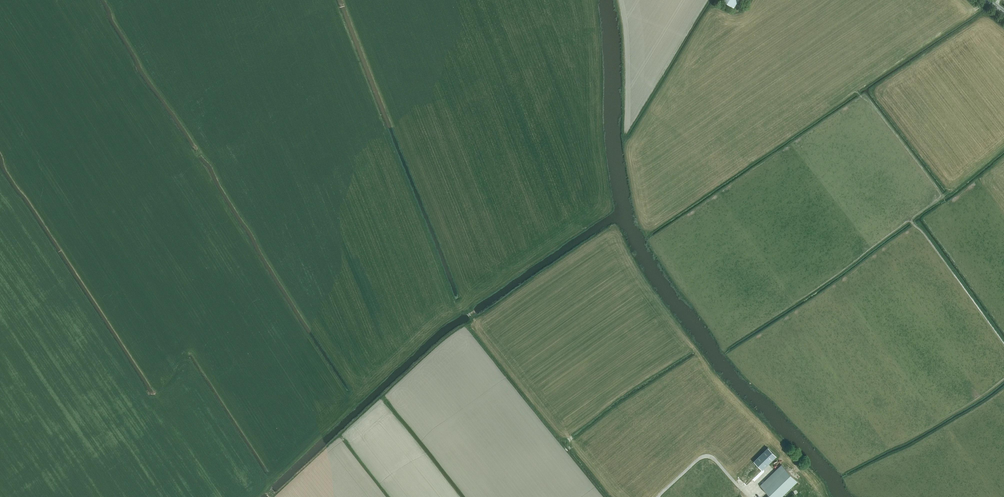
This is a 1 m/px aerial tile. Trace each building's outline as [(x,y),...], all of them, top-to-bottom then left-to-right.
[(754,462),(762,470),(777,457),(768,448),(754,462)] [(738,477),(746,486),(761,472),(753,463),(738,477)] [(797,481),(799,483),(800,483),(782,465),(760,486),(769,495),(767,496),(781,496),(797,481)]
